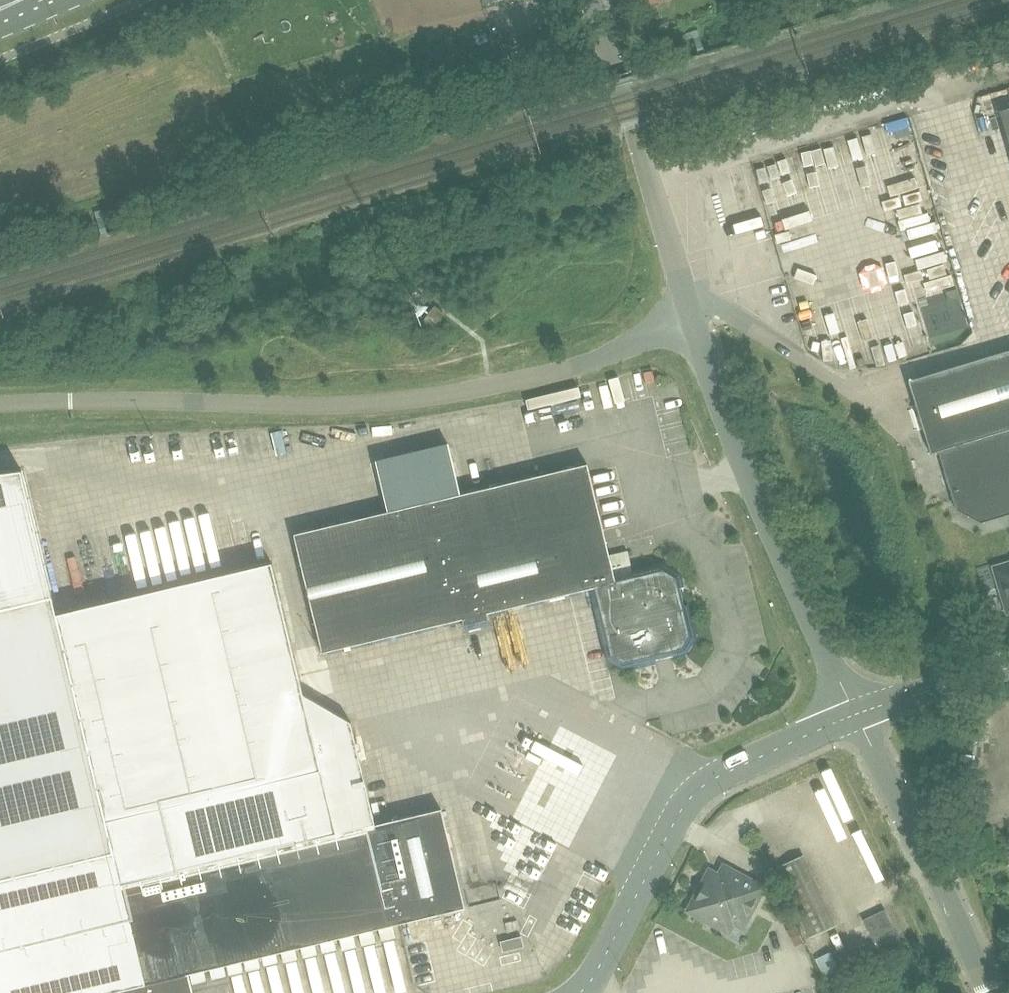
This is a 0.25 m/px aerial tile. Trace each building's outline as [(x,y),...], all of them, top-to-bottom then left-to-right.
[(664,0),(616,0),(621,16),(664,2),(664,0)] [(1008,142),(1008,107),(1000,110),(1008,142)] [(433,329),(445,314),(436,306),(423,322),(433,329)] [(908,380),(930,453),(937,450),(955,509),(980,523),(1008,514),(1008,350),(908,380)] [(614,382),(605,384),(612,414),(620,412),(614,382)] [(698,636),(693,617),(690,604),(685,605),(680,587),(685,586),(682,573),(665,563),(634,571),(635,575),(616,579),(588,464),(458,495),(446,445),(376,462),(388,512),(295,535),(324,653),(463,619),(465,625),(489,619),(488,613),(589,589),(606,659),(623,669),(634,666),(635,670),(657,665),(657,661),(687,653),(698,636)] [(188,974),(258,957),(282,952),(466,908),(442,809),(376,825),(351,722),(304,693),(272,559),(56,611),(22,471),(0,473),(0,992),(194,992),(188,974)] [(1001,565),(997,574),(1006,605),(1008,606),(1008,563),(1001,565)] [(839,806),(764,841),(824,970),(905,951),(839,806)] [(689,911),(729,932),(734,923),(744,929),(766,887),(734,870),(729,879),(724,877),(717,879),(715,884),(705,879),(689,911)] [(522,936),(500,941),(503,952),(524,947),(522,936)]
